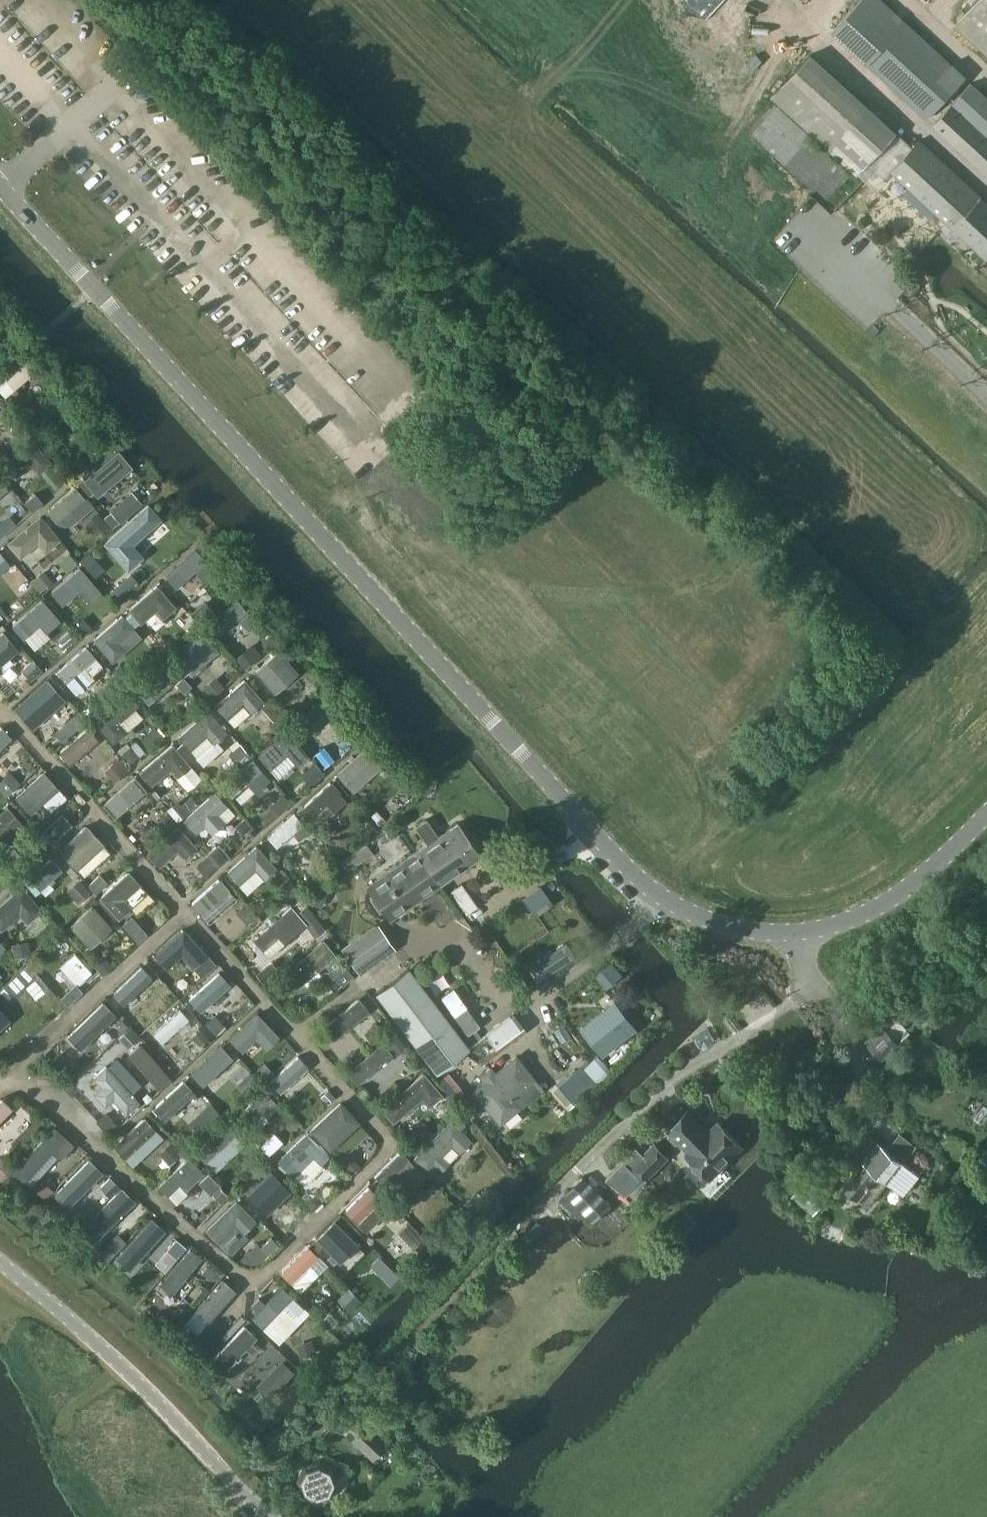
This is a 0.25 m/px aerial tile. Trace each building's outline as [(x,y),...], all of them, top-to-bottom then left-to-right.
[(967,76),(886,0),(862,0),(835,29),(928,117),(967,76)] [(957,21),(986,48),(986,0),(976,0),(957,21)] [(898,133),(811,54),(774,96),(860,174),(898,133)] [(973,83),(953,103),(945,112),(934,123),(945,134),(986,172),(986,96),(973,83)] [(986,257),(986,202),(919,138),(892,167),(986,257)] [(0,384),(0,394),(6,401),(37,373),(26,361),(0,384)] [(31,439),(4,462),(16,476),(31,463),(38,471),(50,462),(31,439)] [(117,454),(83,482),(98,499),(132,471),(117,454)] [(96,508),(79,487),(49,512),(66,533),(96,508)] [(32,509),(44,502),(37,490),(25,497),(32,509)] [(132,544),(161,518),(148,503),(104,542),(128,569),(142,556),(132,544)] [(97,532),(108,523),(98,510),(87,519),(97,532)] [(18,522),(10,512),(0,519),(0,536),(18,522)] [(40,515),(7,542),(20,557),(38,542),(45,551),(60,539),(40,515)] [(0,547),(0,573),(13,562),(0,547)] [(71,552),(59,564),(68,574),(81,563),(71,552)] [(165,581),(175,592),(201,568),(191,557),(165,581)] [(141,560),(130,571),(142,583),(153,573),(141,560)] [(80,566),(51,591),(62,604),(79,590),(89,602),(102,592),(80,566)] [(31,578),(40,588),(53,578),(45,567),(31,578)] [(131,610),(124,616),(134,627),(140,621),(156,608),(162,616),(174,606),(157,586),(130,609),(131,610)] [(43,599),(12,625),(23,638),(40,624),(46,632),(60,620),(43,599)] [(212,625),(226,641),(255,616),(240,599),(212,625)] [(122,613),(93,639),(113,661),(142,636),(134,627),(124,616),(122,613)] [(179,648),(173,653),(186,669),(191,674),(219,650),(205,634),(201,629),(193,636),(179,648)] [(0,633),(0,665),(19,649),(3,631),(0,633)] [(245,665),(263,652),(254,640),(236,654),(245,665)] [(83,642),(56,667),(70,682),(97,658),(83,642)] [(278,650),(255,669),(275,692),(297,672),(278,650)] [(136,691),(145,702),(175,677),(166,666),(136,691)] [(204,683),(213,695),(226,684),(217,673),(204,683)] [(47,679),(15,707),(33,728),(65,699),(47,679)] [(244,681),(217,706),(234,726),(261,701),(244,681)] [(97,718),(95,720),(113,741),(125,731),(129,737),(135,731),(131,726),(143,716),(133,704),(124,694),(97,718)] [(326,694),(292,723),(306,740),(340,711),(326,694)] [(208,711),(179,736),(196,755),(196,756),(203,765),(223,747),(217,740),(226,731),(208,711)] [(100,736),(80,713),(68,723),(78,734),(63,746),(74,759),(100,736)] [(15,738),(3,726),(0,728),(0,753),(15,738)] [(278,737),(258,754),(269,768),(287,753),(297,765),(309,755),(294,738),(287,729),(278,737)] [(130,762),(146,749),(137,738),(121,751),(130,762)] [(372,738),(338,768),(355,788),(389,757),(372,738)] [(174,740),(141,767),(152,780),(172,764),(179,772),(192,762),(174,740)] [(232,750),(239,763),(251,756),(243,743),(232,750)] [(111,777),(130,770),(124,756),(106,762),(111,777)] [(308,783),(325,776),(319,760),(302,767),(308,783)] [(271,777),(257,761),(225,788),(239,805),(271,777)] [(101,797),(117,817),(151,789),(134,769),(101,797)] [(0,780),(0,785),(8,793),(21,780),(12,770),(0,780)] [(18,798),(34,815),(62,788),(46,772),(18,798)] [(332,778),(302,804),(311,815),(329,800),(335,808),(349,797),(332,778)] [(216,787),(186,815),(197,827),(206,819),(214,828),(226,817),(218,809),(228,800),(216,787)] [(310,827),(295,809),(268,833),(278,843),(292,831),(298,838),(310,827)] [(1,849),(24,824),(13,813),(0,826),(0,847),(1,849)] [(416,826),(428,843),(417,851),(440,884),(480,855),(457,823),(439,836),(427,819),(416,826)] [(85,825),(60,848),(78,868),(85,875),(110,851),(104,845),(101,842),(101,841),(101,839),(98,837),(97,836),(96,836),(93,834),(93,832),(93,831),(90,828),(89,828),(87,827),(85,825)] [(178,826),(147,854),(158,865),(176,849),(184,857),(196,847),(178,826)] [(219,840),(207,851),(219,864),(231,853),(219,840)] [(340,857),(346,868),(374,852),(367,841),(340,857)] [(256,846),(228,871),(247,893),(275,867),(256,846)] [(440,884),(417,851),(367,886),(374,895),(370,898),(380,912),(384,909),(390,919),(440,884)] [(29,880),(46,899),(72,875),(55,856),(29,880)] [(129,872),(101,897),(119,917),(132,905),(147,891),(129,872)] [(80,878),(68,888),(78,900),(90,890),(80,878)] [(193,904),(211,923),(237,898),(219,879),(193,904)] [(464,880),(451,888),(466,913),(479,905),(464,880)] [(0,901),(0,923),(3,926),(21,911),(28,918),(43,905),(23,882),(0,901)] [(523,895),(537,915),(554,902),(541,882),(523,895)] [(92,905),(70,924),(89,946),(111,927),(92,905)] [(152,957),(166,971),(197,942),(183,927),(152,957)] [(368,934),(345,950),(359,971),(391,948),(377,928),(371,932),(368,934)] [(259,958),(271,971),(296,948),(284,935),(259,958)] [(326,936),(285,970),(294,981),(318,961),(323,967),(340,952),(326,936)] [(41,961),(50,971),(75,948),(66,938),(41,961)] [(76,950),(61,963),(80,985),(95,972),(76,950)] [(544,959),(526,971),(539,989),(556,976),(544,959)] [(146,960),(118,984),(130,997),(147,982),(154,990),(164,981),(146,960)] [(31,989),(44,976),(31,962),(1,989),(10,999),(22,988),(31,989)] [(221,966),(191,994),(200,1003),(201,1002),(208,1010),(218,1000),(211,993),(230,976),(221,966)] [(378,993),(439,1070),(471,1045),(411,967),(378,993)] [(61,994),(68,1003),(84,990),(78,981),(61,994)] [(51,1019),(68,1006),(58,993),(41,1006),(51,1019)] [(457,993),(447,1000),(470,1033),(479,1026),(457,993)] [(604,1055),(638,1025),(613,998),(579,1028),(604,1055)] [(329,1028),(340,1040),(370,1012),(358,1000),(329,1028)] [(181,1010),(157,1032),(168,1044),(192,1022),(181,1010)] [(82,1035),(95,1049),(119,1026),(107,1012),(82,1035)] [(257,1012),(229,1038),(242,1051),(256,1038),(265,1048),(279,1035),(257,1012)] [(216,1013),(207,1022),(218,1033),(227,1024),(216,1013)] [(515,1015),(466,1050),(481,1059),(525,1027),(515,1015)] [(130,1023),(119,1036),(130,1045),(141,1032),(130,1023)] [(881,1057),(898,1043),(883,1027),(867,1041),(881,1057)] [(385,1038),(349,1068),(373,1096),(417,1059),(406,1046),(398,1053),(385,1038)] [(223,1039),(196,1065),(206,1076),(223,1061),(229,1067),(240,1056),(223,1039)] [(166,1075),(141,1046),(129,1056),(154,1085),(166,1075)] [(537,1077),(518,1052),(474,1086),(501,1120),(523,1103),(516,1094),(537,1077)] [(298,1056),(270,1080),(280,1092),(308,1067),(298,1056)] [(553,1083),(565,1101),(584,1088),(578,1079),(593,1069),(587,1060),(553,1083)] [(106,1065),(94,1077),(102,1085),(94,1092),(105,1105),(113,1098),(126,1113),(139,1101),(106,1065)] [(423,1073),(383,1108),(393,1120),(422,1096),(429,1104),(441,1094),(423,1073)] [(151,1109),(168,1125),(197,1093),(180,1078),(151,1109)] [(256,1128),(283,1103),(267,1086),(240,1111),(256,1128)] [(0,1099),(0,1119),(15,1104),(5,1094),(0,1099)] [(340,1100),(310,1129),(330,1150),(360,1121),(340,1100)] [(974,1117),(982,1123),(986,1118),(986,1107),(984,1105),(974,1117)] [(708,1176),(740,1144),(720,1123),(709,1134),(686,1111),(669,1128),(692,1151),(688,1155),(708,1176)] [(109,1112),(99,1117),(105,1130),(115,1125),(109,1112)] [(114,1147),(134,1168),(166,1139),(147,1117),(114,1147)] [(451,1120),(414,1159),(430,1174),(437,1167),(441,1162),(442,1163),(445,1166),(458,1153),(471,1139),(451,1120)] [(199,1150),(220,1171),(248,1144),(227,1122),(199,1150)] [(19,1175),(31,1186),(70,1144),(57,1133),(19,1175)] [(306,1133),(278,1161),(289,1172),(295,1175),(313,1157),(321,1165),(329,1156),(306,1133)] [(900,1133),(886,1149),(869,1135),(854,1153),(864,1161),(842,1187),(858,1200),(858,1199),(866,1206),(886,1181),(903,1195),(919,1175),(903,1163),(916,1146),(900,1133)] [(640,1155),(630,1165),(646,1180),(668,1157),(653,1142),(640,1155)] [(633,1148),(605,1178),(623,1193),(641,1179),(629,1166),(640,1155),(633,1148)] [(190,1154),(159,1183),(176,1200),(207,1171),(190,1154)] [(67,1207),(104,1170),(89,1155),(52,1193),(67,1207)] [(376,1177),(388,1190),(411,1168),(399,1156),(376,1177)] [(245,1193),(261,1209),(289,1183),(272,1166),(245,1193)] [(583,1178),(564,1195),(586,1218),(605,1202),(583,1178)] [(813,1210),(827,1193),(807,1178),(793,1195),(813,1210)] [(344,1207),(366,1229),(391,1204),(369,1182),(344,1207)] [(239,1194),(206,1226),(219,1240),(237,1222),(244,1229),(260,1214),(239,1194)] [(90,1227),(104,1240),(133,1208),(119,1196),(90,1227)] [(118,1245),(134,1257),(155,1230),(139,1217),(118,1245)] [(334,1219),(316,1238),(340,1262),(358,1243),(334,1219)] [(270,1234),(263,1245),(255,1239),(242,1257),(257,1269),(278,1240),(270,1234)] [(310,1246),(283,1273),(303,1293),(329,1266),(310,1246)] [(170,1282),(183,1294),(207,1268),(193,1256),(170,1282)] [(226,1277),(204,1303),(218,1315),(240,1289),(226,1277)] [(295,1296),(262,1328),(279,1345),(311,1312),(295,1296)] [(264,1334),(246,1317),(214,1350),(233,1367),(264,1334)] [(282,1356),(256,1384),(269,1396),(295,1369),(282,1356)] [(373,1459),(387,1445),(357,1415),(343,1430),(373,1459)] [(338,1481),(335,1476),(331,1466),(317,1460),(301,1465),(296,1479),(302,1494),(316,1500),(332,1495),(338,1481)]
